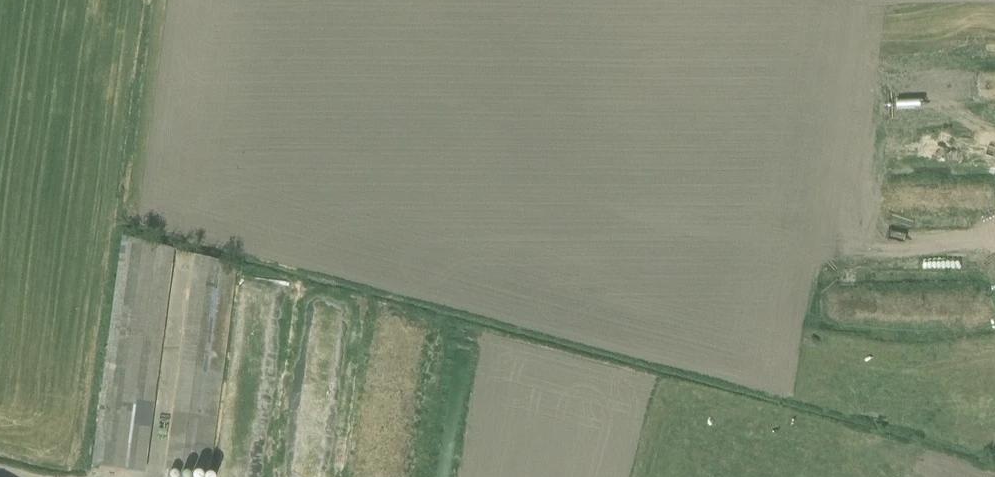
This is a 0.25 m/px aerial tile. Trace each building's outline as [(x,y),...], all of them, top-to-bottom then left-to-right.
[(91,466),(140,473),(170,254),(119,240),(91,466)] [(197,476),(205,476),(234,267),(188,261),(159,472),(197,476)]
